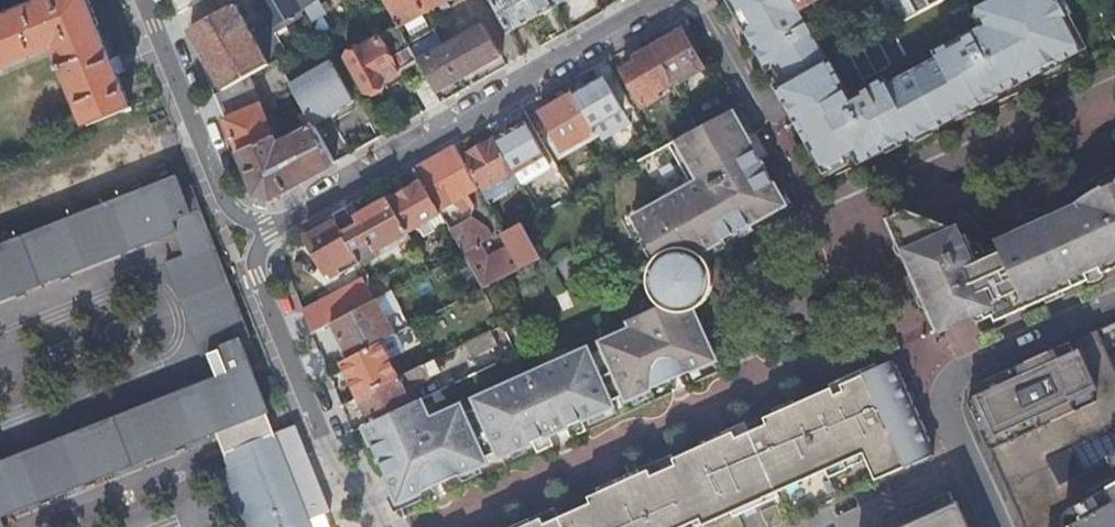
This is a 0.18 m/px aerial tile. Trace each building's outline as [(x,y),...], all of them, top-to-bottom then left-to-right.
[(0,19),(0,70),(55,48),(64,70),(60,72),(63,78),(66,76),(87,127),(132,109),(88,0),(45,0),(0,19)] [(181,12),(202,0),(176,0),(181,12)] [(225,88),(245,77),(256,70),(276,59),(287,53),(283,46),(284,45),(275,30),(304,13),(296,0),(256,0),(257,2),(270,24),(254,33),(236,2),(191,30),(225,88)] [(312,21),(322,16),(327,12),(319,0),(300,0),(312,21)] [(374,4),(372,0),(356,0),(351,3),(357,13),(374,4)] [(399,26),(417,60),(427,77),(441,102),(467,87),(461,78),(502,55),(499,49),(497,50),(483,24),(454,40),(444,46),(426,14),(425,12),(446,0),(384,0),(399,26)] [(555,6),(552,0),(492,0),(509,31),(555,6)] [(778,85),(824,168),(825,168),(855,152),(859,159),(911,132),(913,136),(980,99),(995,91),(1015,80),(1016,82),(1042,68),(1059,59),(1082,46),(1058,0),(1003,0),(979,13),(986,25),(980,28),(935,53),(937,57),(888,84),(885,79),(850,98),(801,8),(797,0),(731,0),(737,11),(744,8),(752,23),(746,26),(768,67),(775,63),(780,60),(791,78),(786,81),(778,85)] [(895,24),(918,12),(911,0),(882,0),(895,24)] [(918,12),(928,7),(925,0),(911,0),(918,12)] [(976,7),(974,16),(980,28),(986,25),(979,13),(1003,0),(989,0),(976,7)] [(744,8),(737,11),(746,26),(752,23),(744,8)] [(320,34),(325,31),(329,29),(322,16),(312,21),(320,34)] [(401,81),(397,73),(404,69),(403,67),(417,60),(399,26),(379,36),(379,35),(344,55),(366,93),(367,92),(371,94),(382,88),(382,84),(384,83),(387,88),(401,81)] [(653,45),(674,82),(689,73),(690,75),(704,67),(683,28),(653,45)] [(658,91),(674,82),(653,45),(635,55),(638,60),(624,68),(644,106),(661,96),(658,91)] [(600,136),(603,141),(640,119),(607,59),(594,66),(600,77),(574,92),(596,131),(597,131),(600,136)] [(1059,59),(1042,68),(1045,74),(1062,65),(1059,59)] [(297,97),(312,123),(352,101),(329,60),(289,83),(297,97)] [(775,63),(786,81),(791,78),(780,60),(775,63)] [(225,88),(214,94),(255,194),(271,198),(334,162),(313,126),(287,142),(277,145),(255,93),(265,87),(256,70),(245,77),(225,88)] [(413,85),(427,110),(441,102),(427,77),(413,85)] [(995,91),(980,99),(983,105),(998,97),(995,91)] [(522,107),(539,134),(550,128),(556,138),(563,150),(596,131),(574,92),(541,110),(535,99),(522,107)] [(699,127),(667,144),(691,185),(633,218),(656,258),(653,263),(650,269),(649,274),(648,280),(648,286),(650,292),(652,297),(655,302),(660,306),(660,307),(631,320),(635,328),(604,342),(608,350),(592,356),(589,349),(475,400),(478,407),(464,413),(460,406),(429,420),(420,399),(418,400),(417,400),(371,422),(364,426),(399,503),(487,464),(485,459),(499,453),(501,457),(533,443),(537,453),(553,445),(549,436),(566,428),(570,438),(586,431),(583,421),(614,407),(612,402),(627,396),(629,400),(717,361),(694,311),(696,310),(699,308),(701,307),(704,304),(705,303),(708,300),(709,298),(711,295),(712,293),(713,289),(713,287),(714,283),(714,282),(714,278),(714,276),(713,272),(713,270),(712,266),(711,264),(709,261),(708,260),(704,256),(700,253),(699,252),(785,205),(765,169),(755,151),(731,109),(699,127)] [(497,136),(517,172),(546,156),(525,120),(497,136)] [(559,159),(600,136),(597,131),(596,131),(563,150),(556,138),(549,141),(559,159)] [(480,190),(481,189),(487,200),(506,189),(522,180),(517,172),(497,136),(496,137),(467,153),(460,142),(456,144),(462,156),(479,185),(478,186),(480,190)] [(466,192),(478,186),(479,185),(462,156),(456,144),(443,151),(466,192)] [(438,209),(439,209),(455,199),(462,211),(473,205),(466,192),(443,151),(415,167),(438,209)] [(423,237),(447,222),(439,209),(438,209),(415,167),(409,171),(415,183),(389,198),(403,223),(408,231),(417,226),(423,237)] [(267,408),(251,366),(241,341),(251,337),(200,210),(192,213),(183,191),(177,177),(0,246),(0,301),(176,232),(186,256),(167,264),(203,356),(219,350),(228,375),(0,464),(0,526),(5,526),(1,517),(218,432),(231,466),(239,487),(232,502),(242,526),(312,526),(307,516),(324,509),(329,507),(294,421),(273,430),(265,409),(267,408)] [(1103,188),(1102,186),(1078,201),(1080,203),(1017,232),(1018,234),(999,243),(1002,251),(980,261),(976,253),(967,234),(961,236),(958,229),(909,210),(889,218),(939,330),(975,314),(976,313),(973,308),(981,304),(987,318),(995,315),(996,317),(998,321),(1091,279),(1088,273),(1102,267),(1104,273),(1114,268),(1114,182),(1103,188)] [(192,213),(200,210),(191,188),(183,191),(192,213)] [(509,193),(506,189),(487,200),(490,203),(509,193)] [(415,244),(408,231),(403,223),(389,198),(360,214),(352,218),(345,207),(334,213),(337,219),(358,258),(360,262),(361,263),(379,252),(377,249),(396,238),(403,251),(415,244)] [(352,218),(360,214),(354,202),(345,207),(352,218)] [(543,257),(523,221),(505,231),(503,232),(510,246),(488,258),(480,244),(493,237),(488,227),(471,218),(451,229),(464,252),(483,288),(511,273),(522,267),(543,257)] [(358,258),(337,219),(307,237),(327,271),(337,265),(342,273),(360,262),(358,258)] [(430,271),(437,267),(434,262),(427,265),(430,271)] [(1091,279),(1104,273),(1102,267),(1088,273),(1091,279)] [(337,321),(377,299),(379,298),(371,282),(369,279),(367,276),(363,278),(339,291),(303,310),(313,333),(326,326),(332,323),(337,321)] [(379,298),(391,292),(392,291),(384,278),(380,277),(371,282),(379,298)] [(396,333),(410,326),(391,292),(379,298),(377,299),(396,333)] [(394,334),(396,333),(377,299),(337,321),(332,323),(350,357),(360,352),(391,336),(394,334)] [(982,320),(987,318),(981,304),(973,308),(976,313),(975,314),(977,318),(980,320),(982,320)] [(344,360),(350,357),(332,323),(326,326),(344,360)] [(420,342),(412,325),(410,326),(396,333),(394,334),(391,336),(360,352),(350,357),(344,360),(341,362),(359,397),(399,377),(390,359),(395,357),(394,356),(420,342)] [(466,342),(474,358),(499,346),(491,329),(466,342)] [(1084,474),(1073,452),(1108,436),(1106,431),(1114,427),(1114,375),(1095,331),(1000,374),(987,390),(985,392),(998,421),(982,428),(1018,508),(1027,526),(1114,526),(1114,457),(1084,474)] [(417,400),(418,400),(411,386),(440,372),(434,359),(399,377),(359,397),(371,422),(417,400)] [(700,519),(702,525),(776,491),(789,520),(857,489),(856,488),(904,466),(905,467),(925,458),(932,455),(917,420),(901,385),(890,360),(839,383),(842,389),(834,393),(831,387),(763,417),(766,423),(735,437),(733,431),(672,458),(675,464),(651,475),(648,469),(620,482),(588,496),(590,503),(544,524),(541,518),(520,526),(681,526),(700,519)] [(987,390),(1000,374),(974,385),(978,395),(969,399),(976,416),(979,415),(981,412),(983,408),(985,404),(986,400),(986,396),(985,392),(987,390)] [(976,416),(982,428),(998,421),(985,392),(986,396),(986,400),(985,404),(983,408),(981,412),(979,415),(976,416)] [(1108,436),(1073,452),(1084,474),(1114,457),(1114,450),(1108,436)] [(675,464),(672,458),(654,466),(648,469),(651,475),(675,464)] [(947,490),(880,521),(882,526),(964,526),(947,490)] [(324,509),(307,516),(312,526),(331,526),(324,509)] [(702,525),(700,519),(681,526),(697,526),(702,525)]
